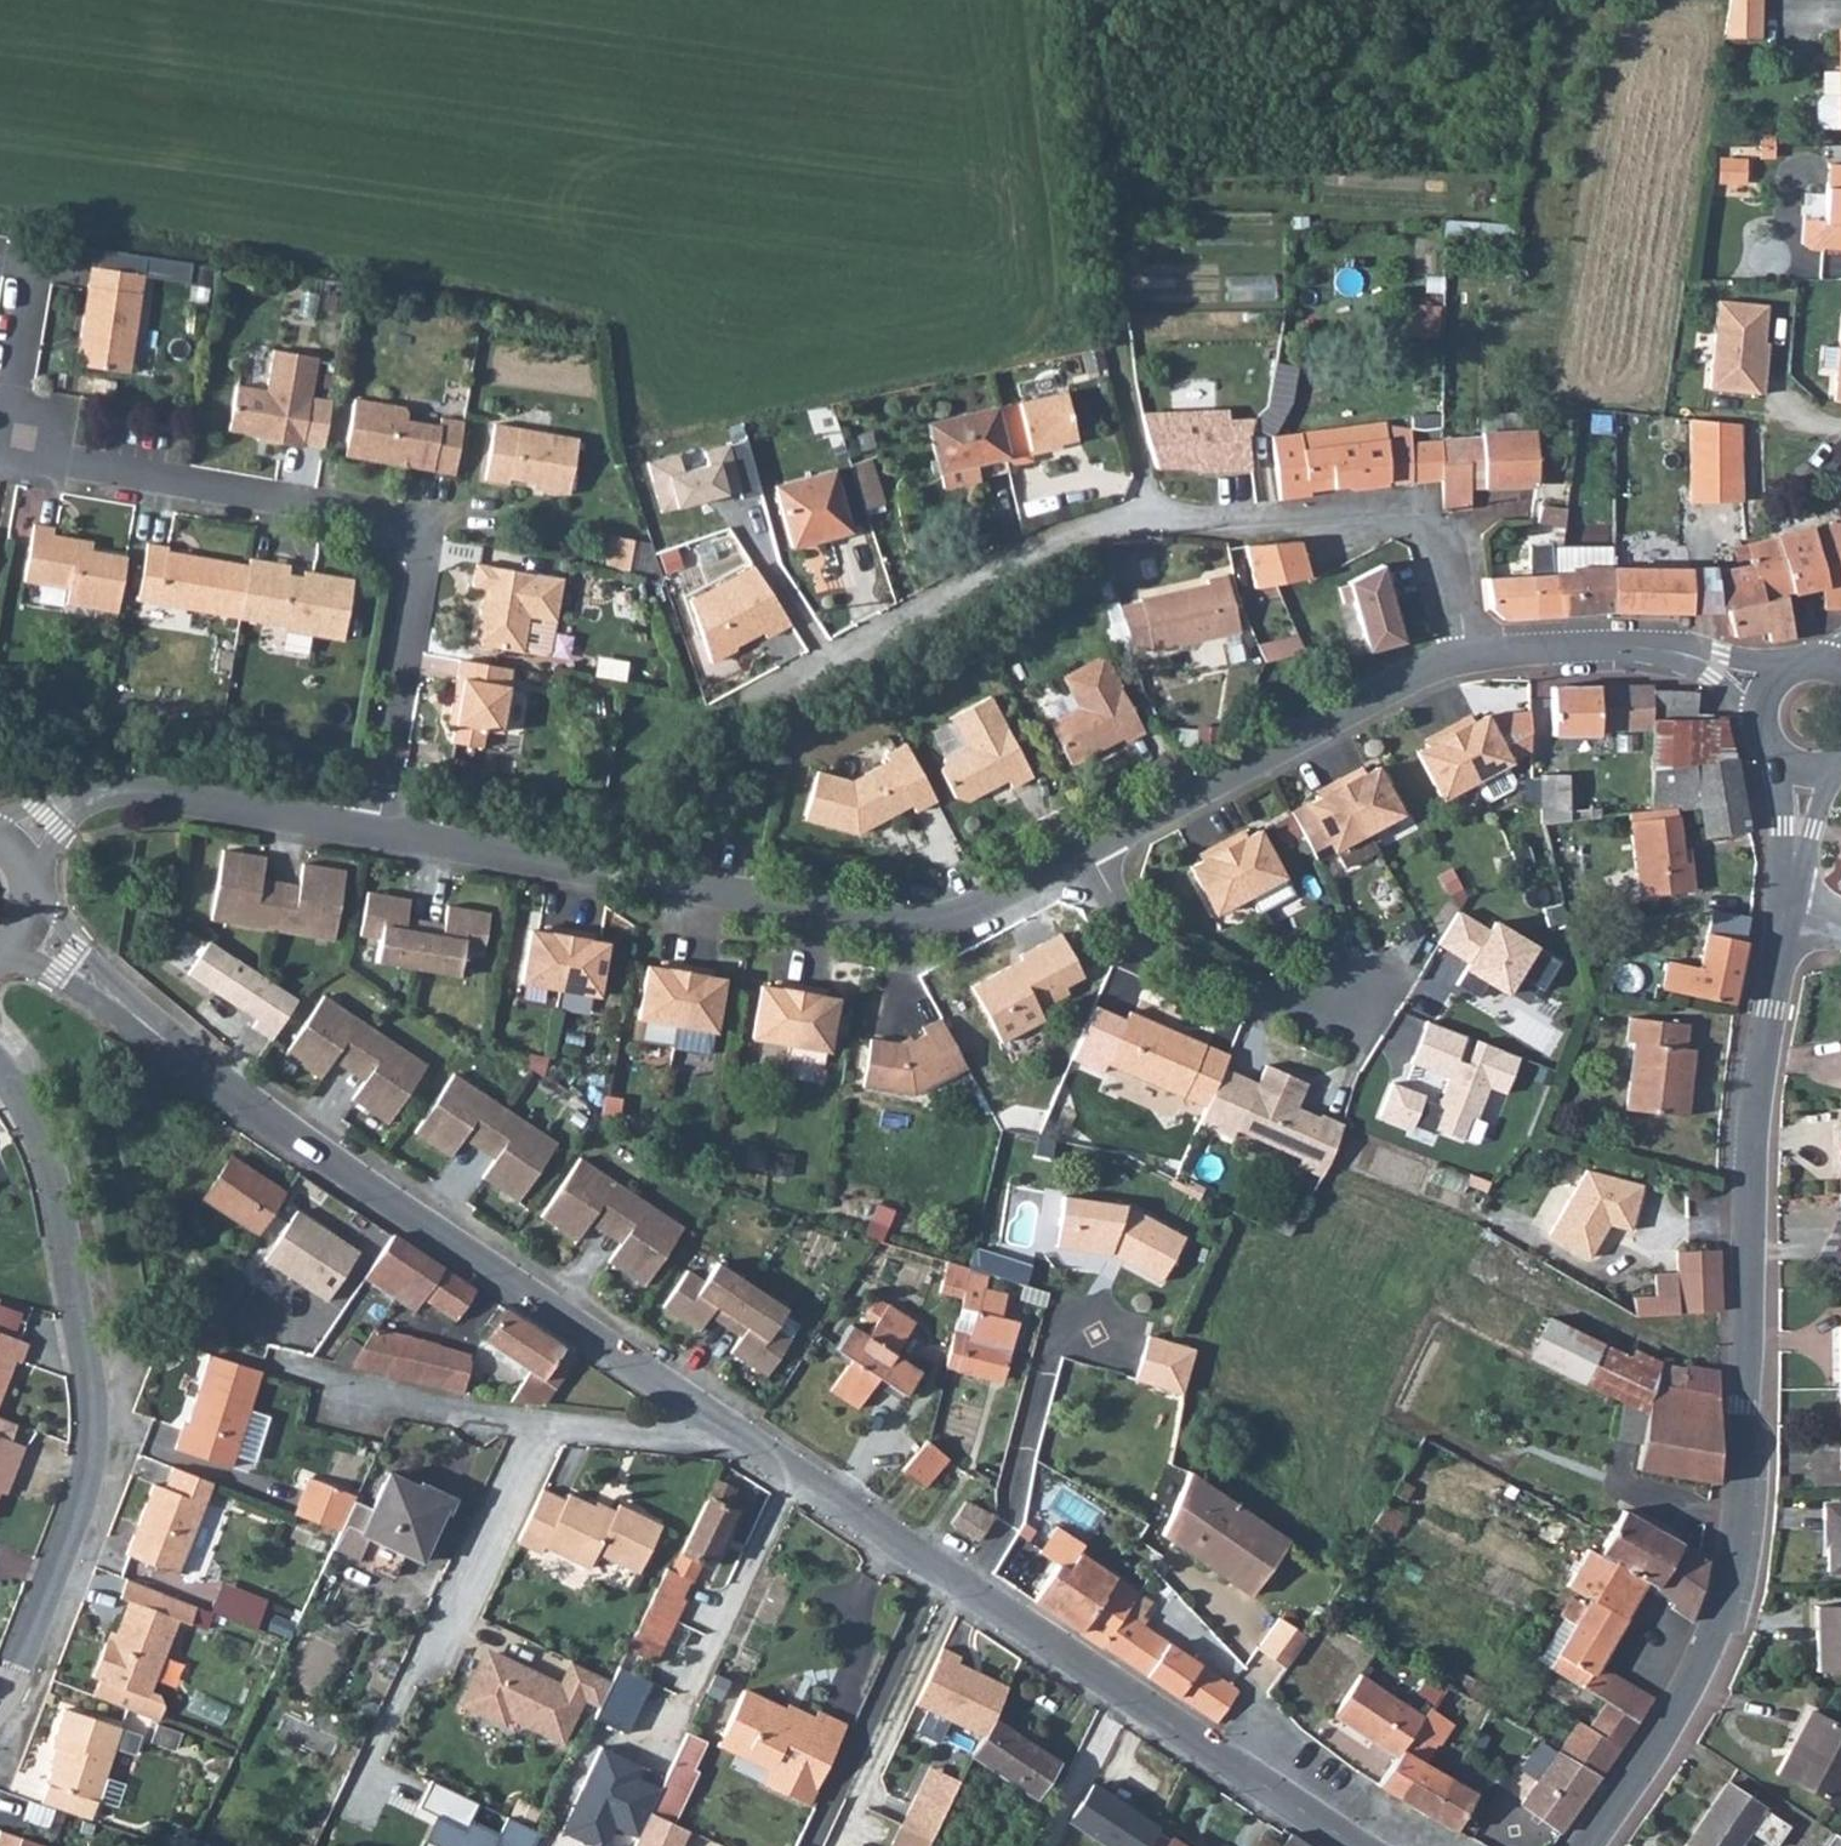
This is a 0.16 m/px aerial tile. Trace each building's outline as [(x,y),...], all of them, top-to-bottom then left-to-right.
[(1764,0),(1729,0),(1726,21),(1727,38),(1764,38),(1764,0)] [(1823,128),(1840,127),(1840,95),(1822,95),(1819,102),(1819,122),(1823,128)] [(1830,162),(1823,247),(1840,248),(1840,162),(1830,162)] [(147,274),(93,265),(81,335),(86,336),(81,364),(129,373),(147,274)] [(1412,333),(1441,336),(1444,304),(1416,301),(1412,333)] [(1764,306),(1716,301),(1705,388),(1758,395),(1761,374),(1757,373),(1764,306)] [(1839,315),(1828,403),(1840,405),(1840,316),(1839,315)] [(317,351),(273,342),(264,387),(235,383),(228,428),(261,435),(261,438),(299,445),(317,351)] [(1061,391),(996,408),(1009,455),(1003,457),(1005,467),(1030,461),(1028,455),(1047,450),(1046,446),(1072,440),(1061,391)] [(454,474),(463,420),(441,416),(440,425),(410,420),(410,411),(402,404),(352,397),(344,446),(369,450),(368,459),(454,474)] [(1009,455),(996,408),(928,426),(941,473),(1003,457),(1009,455)] [(1250,419),(1141,413),(1158,463),(1249,468),(1250,419)] [(1728,451),(1728,419),(1692,418),(1690,497),(1744,499),(1745,451),(1728,451)] [(575,433),(492,421),(484,477),(506,480),(508,475),(544,481),(544,486),(567,490),(575,433)] [(1307,432),(1281,434),(1285,476),(1302,476),(1303,484),(1310,483),(1311,491),(1365,488),(1366,491),(1395,488),(1392,443),(1310,448),(1307,432)] [(1484,437),(1485,443),(1487,482),(1513,480),(1511,490),(1512,490),(1541,488),(1537,435),(1484,437)] [(1414,445),(1392,443),(1395,488),(1417,485),(1414,446),(1414,445)] [(1414,446),(1417,485),(1427,484),(1446,482),(1447,510),(1472,510),(1472,492),(1472,482),(1487,482),(1485,443),(1414,446)] [(369,450),(344,446),(343,454),(368,459),(369,450)] [(882,456),(874,458),(881,485),(890,483),(882,456)] [(874,458),(855,463),(868,508),(886,504),(881,485),(874,458)] [(851,529),(837,468),(788,480),(803,541),(851,529)] [(1285,476),(1286,485),(1303,484),(1302,476),(1285,476)] [(1513,480),(1487,482),(1488,491),(1511,490),(1513,480)] [(1488,491),(1487,482),(1472,482),(1472,492),(1488,491)] [(1286,485),(1287,498),(1312,495),(1311,491),(1310,483),(1303,484),(1286,485)] [(1545,499),(1540,498),(1532,496),(1529,510),(1543,512),(1545,499)] [(868,508),(872,524),(890,519),(886,504),(868,508)] [(1785,544),(1798,598),(1826,591),(1830,614),(1840,613),(1840,515),(1839,528),(1785,544)] [(118,609),(127,554),(76,545),(76,537),(54,534),(55,524),(35,521),(26,578),(68,586),(66,600),(118,609)] [(632,542),(612,538),(607,566),(629,570),(632,542)] [(138,600),(240,617),(240,616),(249,565),(166,551),(167,546),(147,543),(138,600)] [(1785,544),(1767,548),(1752,552),(1755,574),(1760,606),(1789,600),(1798,598),(1785,544)] [(1312,582),(1303,545),(1249,550),(1258,593),(1312,582)] [(1558,569),(1559,554),(1540,552),(1537,568),(1558,569)] [(1742,554),(1744,577),(1755,574),(1752,552),(1742,554)] [(290,563),(250,556),(249,565),(240,616),(279,622),(284,628),(343,638),(353,575),(312,569),(311,576),(288,572),(290,563)] [(561,579),(476,565),(473,585),(485,587),(477,634),(486,646),(543,656),(549,652),(561,579)] [(753,567),(693,602),(718,662),(791,626),(753,567)] [(1378,653),(1401,642),(1411,638),(1388,568),(1347,589),(1352,603),(1360,601),(1378,653)] [(1557,580),(1558,569),(1537,568),(1535,580),(1557,580)] [(1744,577),(1719,583),(1722,611),(1732,609),(1740,639),(1770,634),(1773,646),(1796,642),(1789,600),(1760,606),(1755,574),(1744,577)] [(1616,616),(1620,578),(1577,575),(1577,580),(1557,580),(1561,620),(1616,616)] [(1212,586),(1144,600),(1155,652),(1243,634),(1231,576),(1211,580),(1212,586)] [(1656,580),(1620,578),(1616,616),(1654,615),(1656,580)] [(1534,580),(1493,580),(1495,612),(1507,621),(1540,620),(1534,580)] [(1540,620),(1561,620),(1557,580),(1535,580),(1534,580),(1540,620)] [(1693,582),(1656,580),(1654,615),(1695,615),(1693,582)] [(1719,583),(1693,582),(1695,615),(1722,611),(1719,583)] [(1144,600),(1122,604),(1137,656),(1155,652),(1144,600)] [(1263,649),(1270,665),(1310,654),(1304,638),(1263,649)] [(1131,734),(1091,658),(1051,680),(1067,711),(1047,721),(1069,761),(1110,739),(1113,744),(1131,734)] [(501,732),(511,668),(461,659),(452,702),(459,704),(456,725),(453,743),(483,749),(486,729),(501,732)] [(1599,734),(1655,730),(1657,692),(1657,689),(1597,691),(1599,734)] [(1558,739),(1599,737),(1599,734),(1597,691),(1574,692),(1556,693),(1558,739)] [(1655,730),(1652,771),(1656,771),(1696,769),(1695,767),(1717,764),(1719,715),(1691,713),(1691,693),(1657,692),(1655,730)] [(990,697),(950,718),(965,749),(944,760),(942,773),(955,797),(967,799),(1006,778),(1013,788),(1033,776),(990,697)] [(448,724),(456,725),(459,704),(452,702),(448,724)] [(1449,727),(1478,780),(1512,762),(1488,714),(1468,725),(1464,718),(1449,727)] [(1444,798),(1478,780),(1449,727),(1431,735),(1434,742),(1419,750),(1444,798)] [(937,801),(906,743),(884,755),(887,763),(852,782),(812,776),(802,825),(858,834),(911,807),(915,812),(937,801)] [(1713,842),(1751,834),(1735,762),(1717,764),(1695,767),(1696,769),(1705,809),(1713,842)] [(1337,777),(1366,829),(1398,812),(1376,765),(1357,775),(1354,768),(1337,777)] [(1656,771),(1654,815),(1681,812),(1705,809),(1696,769),(1656,771)] [(1330,848),(1366,829),(1337,777),(1322,785),(1325,792),(1306,802),(1330,848)] [(1544,778),(1546,823),(1573,820),(1570,777),(1544,778)] [(1654,815),(1633,817),(1634,825),(1682,820),(1681,812),(1654,815)] [(1682,820),(1634,825),(1641,897),(1699,891),(1697,862),(1688,863),(1682,820)] [(1220,839),(1248,892),(1282,874),(1258,828),(1239,838),(1235,831),(1220,839)] [(1213,910),(1248,892),(1220,839),(1204,847),(1208,856),(1189,866),(1213,910)] [(264,880),(267,855),(231,850),(218,919),(341,940),(352,871),(311,864),(308,887),(264,880)] [(409,919),(411,899),(374,893),(367,938),(387,942),(385,962),(459,974),(461,956),(484,959),(489,912),(449,905),(446,925),(409,919)] [(1459,910),(1437,945),(1469,965),(1466,971),(1510,995),(1521,977),(1543,989),(1562,960),(1493,920),(1489,927),(1459,910)] [(523,983),(561,990),(571,929),(552,926),(551,933),(532,930),(523,983)] [(571,929),(561,990),(601,997),(610,943),(587,940),(588,932),(571,929)] [(1042,941),(1063,986),(1083,975),(1061,931),(1042,941)] [(1666,992),(1737,1005),(1750,944),(1711,937),(1703,968),(1672,962),(1666,992)] [(299,996),(212,939),(190,971),(258,1021),(254,1027),(273,1040),(299,996)] [(1067,994),(1063,986),(1042,941),(1020,953),(1022,958),(973,987),(1003,1043),(1045,1020),(1038,1008),(1067,994)] [(640,1016),(678,1023),(688,964),(670,961),(668,969),(649,965),(640,1016)] [(688,964),(678,1023),(717,1030),(725,978),(705,975),(706,967),(688,964)] [(755,1037),(793,1043),(803,984),(783,981),(781,988),(764,986),(755,1037)] [(803,984),(793,1043),(830,1050),(838,998),(818,995),(819,986),(803,984)] [(427,1066),(323,996),(285,1053),(317,1074),(331,1055),(369,1080),(355,1101),(388,1123),(427,1066)] [(1108,1066),(1208,1109),(1224,1072),(1231,1055),(1130,1013),(1108,1066)] [(912,1096),(968,1068),(942,1018),(924,1029),(926,1035),(905,1046),(870,1042),(861,1087),(912,1096)] [(1630,1019),(1627,1042),(1634,1043),(1630,1110),(1684,1113),(1687,1071),(1693,1071),(1695,1047),(1687,1046),(1688,1022),(1630,1019)] [(1426,1023),(1411,1066),(1424,1071),(1417,1090),(1393,1081),(1379,1116),(1477,1145),(1481,1130),(1495,1133),(1520,1056),(1426,1023)] [(1296,1169),(1323,1182),(1329,1166),(1344,1128),(1321,1117),(1319,1120),(1297,1108),(1308,1085),(1266,1068),(1258,1088),(1224,1072),(1208,1109),(1201,1125),(1235,1140),(1239,1133),(1300,1160),(1296,1169)] [(557,1143),(455,1073),(415,1131),(449,1154),(462,1134),(500,1159),(486,1179),(519,1201),(557,1143)] [(765,1172),(767,1155),(749,1153),(747,1170),(765,1172)] [(795,1157),(777,1155),(774,1173),(792,1175),(795,1157)] [(613,1266),(646,1287),(685,1227),(582,1157),(541,1217),(576,1240),(591,1219),(628,1244),(613,1266)] [(262,1239),(291,1198),(235,1161),(207,1201),(262,1239)] [(1628,1228),(1641,1184),(1586,1170),(1550,1234),(1589,1258),(1607,1223),(1628,1228)] [(1075,1231),(1071,1250),(1113,1257),(1165,1284),(1188,1240),(1129,1209),(1065,1198),(1060,1227),(1071,1228),(1075,1231)] [(300,1208),(267,1259),(327,1298),(361,1249),(300,1208)] [(1056,1247),(1071,1250),(1075,1231),(1071,1228),(1060,1227),(1056,1247)] [(419,1254),(397,1240),(369,1282),(399,1301),(419,1270),(413,1265),(419,1254)] [(1679,1271),(1680,1314),(1724,1313),(1721,1249),(1678,1251),(1679,1271)] [(419,1270),(399,1301),(420,1315),(427,1302),(460,1323),(480,1294),(419,1254),(413,1265),(419,1270)] [(783,1305),(720,1263),(707,1283),(688,1272),(665,1307),(702,1331),(711,1316),(742,1336),(732,1350),(769,1375),(792,1341),(770,1325),(783,1305)] [(983,1271),(971,1268),(969,1279),(980,1282),(983,1271)] [(1657,1295),(1657,1315),(1680,1314),(1679,1271),(1656,1272),(1657,1295)] [(958,1330),(950,1367),(1004,1379),(1019,1320),(1005,1316),(1011,1293),(987,1287),(985,1296),(976,1335),(958,1330)] [(985,1296),(966,1292),(958,1330),(976,1335),(985,1296)] [(1637,1296),(1637,1314),(1639,1315),(1657,1315),(1657,1295),(1637,1296)] [(6,1328),(15,1304),(0,1298),(0,1326),(6,1328)] [(891,1383),(887,1390),(903,1401),(924,1371),(899,1354),(920,1324),(892,1304),(872,1335),(855,1324),(839,1347),(854,1358),(849,1366),(834,1388),(862,1407),(879,1384),(883,1377),(891,1383)] [(579,1359),(503,1309),(491,1327),(496,1331),(488,1343),(535,1371),(516,1405),(548,1407),(579,1359)] [(1554,1319),(1537,1357),(1537,1358),(1651,1414),(1659,1368),(1554,1319)] [(18,1359),(26,1362),(33,1342),(0,1329),(0,1402),(18,1359)] [(366,1351),(354,1370),(458,1396),(468,1354),(430,1342),(379,1332),(366,1351)] [(1198,1350),(1176,1341),(1156,1333),(1143,1383),(1191,1396),(1198,1350)] [(354,1344),(339,1366),(354,1370),(366,1351),(354,1344)] [(854,1358),(839,1347),(833,1355),(849,1366),(854,1358)] [(264,1368),(213,1353),(188,1421),(181,1418),(172,1443),(227,1464),(264,1368)] [(1659,1368),(1651,1414),(1640,1470),(1718,1482),(1723,1368),(1692,1364),(1692,1368),(1660,1363),(1659,1368)] [(879,1384),(887,1390),(891,1383),(883,1377),(879,1384)] [(3,1491),(14,1461),(21,1464),(29,1444),(0,1433),(0,1498),(3,1491)] [(925,1445),(902,1477),(924,1494),(947,1463),(925,1445)] [(14,1461),(3,1491),(10,1494),(21,1464),(14,1461)] [(1418,1470),(1411,1465),(1395,1492),(1409,1501),(1417,1486),(1411,1483),(1418,1470)] [(214,1481),(175,1466),(168,1486),(156,1482),(129,1551),(179,1572),(214,1481)] [(340,1530),(332,1546),(394,1576),(405,1555),(421,1562),(449,1503),(388,1474),(371,1508),(354,1500),(354,1501),(340,1530)] [(354,1501),(354,1500),(357,1494),(309,1476),(295,1512),(340,1530),(354,1501)] [(1167,1538),(1252,1596),(1289,1541),(1192,1477),(1167,1538)] [(545,1481),(520,1534),(546,1546),(549,1539),(593,1560),(602,1544),(645,1564),(668,1516),(625,1495),(619,1506),(574,1486),(571,1493),(545,1481)] [(719,1484),(675,1573),(695,1582),(703,1566),(710,1569),(717,1553),(729,1559),(743,1527),(733,1520),(736,1514),(728,1508),(735,1493),(719,1484)] [(1407,1513),(1389,1503),(1378,1522),(1396,1532),(1407,1513)] [(966,1504),(952,1525),(982,1543),(998,1517),(966,1504)] [(1829,1510),(1830,1572),(1840,1572),(1840,1510),(1829,1510)] [(1628,1511),(1614,1535),(1602,1556),(1651,1585),(1680,1602),(1677,1608),(1696,1622),(1708,1588),(1713,1556),(1628,1511)] [(1041,1553),(1061,1565),(1070,1550),(1078,1555),(1085,1544),(1057,1527),(1041,1553)] [(1061,1565),(1039,1603),(1084,1632),(1086,1630),(1118,1579),(1078,1555),(1070,1550),(1061,1565)] [(1570,1588),(1571,1589),(1592,1602),(1629,1621),(1651,1585),(1602,1556),(1592,1550),(1570,1588)] [(669,1570),(630,1652),(659,1666),(698,1584),(695,1582),(675,1573),(669,1570)] [(99,1677),(93,1694),(158,1720),(164,1705),(159,1694),(149,1690),(179,1619),(190,1623),(197,1605),(129,1578),(121,1596),(129,1599),(112,1639),(107,1638),(92,1675),(99,1677)] [(223,1579),(213,1609),(260,1625),(270,1595),(223,1579)] [(1130,1609),(1140,1593),(1118,1579),(1086,1630),(1108,1644),(1130,1609)] [(1603,1666),(1629,1621),(1592,1602),(1589,1608),(1578,1601),(1568,1619),(1579,1626),(1554,1669),(1586,1688),(1592,1678),(1596,1680),(1603,1666)] [(1820,1609),(1820,1671),(1840,1670),(1840,1608),(1820,1609)] [(1219,1722),(1239,1691),(1206,1668),(1210,1661),(1199,1653),(1195,1660),(1136,1620),(1138,1615),(1130,1609),(1108,1644),(1106,1646),(1219,1722)] [(1259,1649),(1288,1670),(1310,1638),(1280,1618),(1259,1649)] [(983,1730),(1007,1680),(961,1659),(964,1653),(945,1644),(919,1700),(983,1730)] [(492,1656),(469,1703),(510,1722),(514,1712),(570,1738),(589,1696),(606,1704),(618,1679),(577,1660),(566,1683),(539,1671),(536,1677),(492,1656)] [(1629,1681),(1603,1666),(1596,1680),(1592,1678),(1586,1688),(1609,1703),(1615,1707),(1629,1681)] [(1335,1714),(1400,1759),(1427,1715),(1362,1673),(1335,1714)] [(1436,1702),(1446,1686),(1431,1677),(1421,1693),(1436,1702)] [(1010,1681),(1007,1680),(983,1730),(987,1732),(994,1721),(1010,1681)] [(1640,1723),(1657,1698),(1629,1681),(1615,1707),(1640,1723)] [(1432,1707),(1458,1724),(1465,1714),(1479,1722),(1488,1706),(1448,1683),(1446,1686),(1436,1702),(1432,1707)] [(774,1760),(770,1769),(764,1781),(807,1802),(813,1788),(816,1788),(833,1752),(806,1738),(815,1718),(798,1710),(792,1720),(784,1715),(786,1710),(744,1690),(722,1734),(774,1760)] [(1605,1777),(1640,1723),(1615,1707),(1609,1703),(1593,1729),(1581,1723),(1561,1751),(1605,1777)] [(40,1801),(90,1818),(126,1727),(68,1705),(53,1743),(58,1746),(52,1761),(56,1762),(40,1801)] [(789,1706),(786,1710),(784,1715),(792,1720),(798,1710),(789,1706)] [(1432,1814),(1453,1780),(1427,1764),(1439,1744),(1444,1746),(1458,1724),(1432,1707),(1427,1715),(1400,1759),(1383,1784),(1432,1814)] [(806,1738),(833,1752),(846,1723),(819,1710),(815,1718),(806,1738)] [(1813,1711),(1780,1773),(1840,1804),(1840,1726),(1813,1711)] [(994,1721),(987,1732),(973,1753),(1035,1796),(1057,1764),(994,1721)] [(119,1747),(135,1753),(144,1732),(127,1726),(119,1747)] [(718,1742),(770,1769),(774,1760),(722,1734),(718,1742)] [(599,1746),(559,1831),(587,1844),(587,1845),(638,1845),(654,1813),(664,1791),(635,1777),(640,1765),(599,1746)] [(1605,1777),(1561,1751),(1520,1806),(1560,1835),(1605,1777)] [(702,1772),(678,1761),(664,1791),(654,1813),(678,1824),(702,1772)] [(1432,1814),(1459,1831),(1480,1796),(1453,1780),(1432,1814)] [(1686,1845),(1688,1845),(1738,1845),(1748,1831),(1772,1845),(1775,1845),(1789,1824),(1726,1783),(1686,1845)] [(430,1784),(421,1804),(436,1811),(421,1845),(535,1845),(542,1831),(504,1814),(496,1834),(464,1819),(472,1802),(430,1784)] [(1115,1845),(1140,1845),(1153,1827),(1090,1786),(1070,1817),(1115,1845)] [(678,1824),(654,1813),(638,1845),(687,1845),(694,1831),(678,1824)] [(905,1825),(894,1845),(928,1845),(932,1837),(905,1825)] [(44,1844),(1,1829),(0,1832),(0,1845),(43,1845),(44,1844)] [(1834,1830),(1824,1845),(1840,1845),(1840,1835),(1834,1830)] [(1286,1845),(1313,1845),(1294,1833),(1286,1845)] [(190,1845),(215,1845),(195,1838),(190,1845)]
